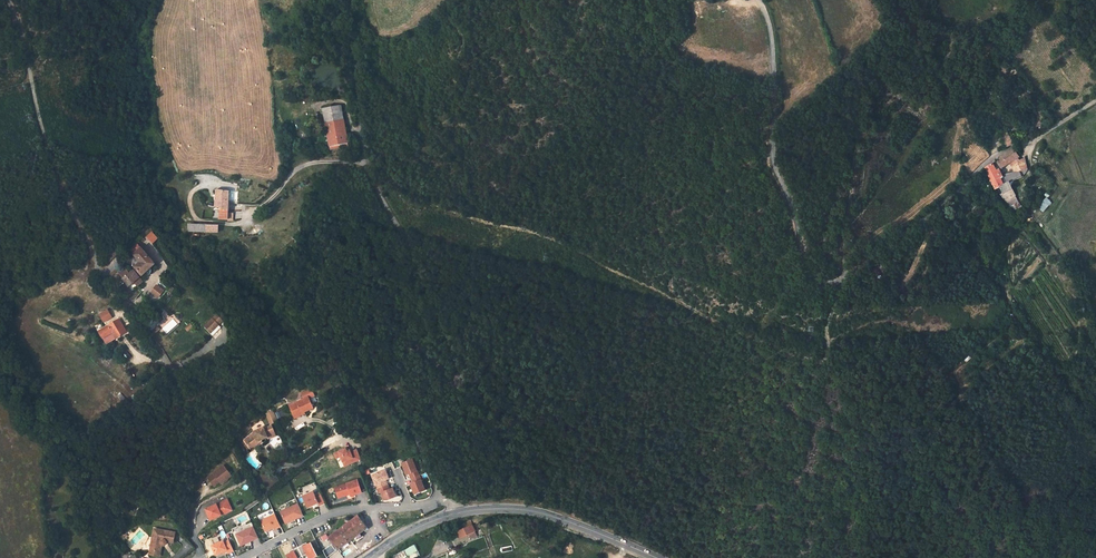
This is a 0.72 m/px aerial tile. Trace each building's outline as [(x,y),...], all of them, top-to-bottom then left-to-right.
[(342,106),(323,110),(333,151),(351,147),(342,106)] [(1006,148),(1013,144),(1006,132),(998,136),(1006,148)] [(985,169),(991,183),(1029,168),(1025,159),(1020,162),(1015,150),(999,160),(1003,168),(1012,163),(1014,167),(1003,173),(1000,169),(998,170),(997,167),(999,166),(996,162),(985,169)] [(1029,168),(991,183),(993,187),(994,191),(999,189),(1001,193),(1000,194),(1007,203),(1017,196),(1011,184),(1027,176),(1031,171),(1029,168)] [(232,191),(218,189),(217,209),(222,209),(221,220),(227,221),(229,223),(234,221),(235,210),(231,210),(232,191)] [(1046,198),(1037,207),(1043,213),(1052,203),(1046,198)] [(1018,202),(1013,205),(1016,210),(1021,207),(1018,202)] [(209,224),(190,225),(188,232),(192,233),(194,237),(219,238),(220,227),(209,227),(209,224)] [(159,264),(140,244),(134,249),(144,261),(137,266),(146,275),(155,268),(159,264)] [(139,287),(145,282),(137,270),(132,274),(127,266),(120,271),(126,278),(132,287),(137,284),(139,287)] [(167,291),(158,284),(152,293),(161,300),(167,291)] [(103,323),(112,318),(107,309),(98,314),(103,323)] [(213,334),(225,321),(218,314),(205,327),(213,334)] [(122,318),(102,331),(109,344),(131,332),(122,318)] [(195,327),(192,323),(186,329),(190,332),(195,327)] [(163,330),(159,326),(153,330),(157,335),(163,330)] [(313,398),(290,406),(295,419),(307,415),(306,413),(317,409),(313,398)] [(274,411),(267,414),(271,426),(272,425),(278,422),(274,411)] [(272,425),(271,426),(262,430),(262,429),(252,432),(252,433),(245,440),(250,446),(253,451),(260,445),(264,441),(271,439),(277,437),(272,425)] [(338,451),(340,457),(337,458),(339,467),(354,464),(351,453),(347,454),(346,449),(338,451)] [(401,463),(407,476),(409,475),(411,474),(412,474),(414,473),(418,471),(413,459),(401,463)] [(225,465),(211,477),(216,486),(221,481),(223,483),(231,475),(225,465)] [(387,480),(390,479),(386,469),(371,475),(375,485),(381,483),(387,480)] [(411,478),(413,483),(414,482),(416,482),(417,481),(420,480),(422,479),(418,471),(414,473),(412,474),(411,474),(409,475),(411,478)] [(333,487),(337,500),(347,497),(348,498),(361,494),(357,479),(333,487)] [(413,483),(410,484),(415,495),(421,493),(427,490),(422,479),(420,480),(417,481),(416,482),(414,482),(413,483)] [(375,485),(377,489),(383,487),(389,484),(387,480),(381,483),(375,485)] [(387,490),(390,489),(389,484),(383,487),(377,489),(379,494),(381,493),(384,491),(385,491),(387,490)] [(381,493),(384,501),(388,501),(397,497),(394,488),(390,489),(387,490),(385,491),(384,491),(381,493)] [(327,503),(322,493),(316,496),(314,492),(303,496),(309,508),(319,503),(320,506),(327,503)] [(229,506),(226,499),(206,508),(211,519),(225,513),(224,509),(229,506)] [(279,511),(284,524),(303,518),(298,504),(279,511)] [(233,518),(236,525),(250,520),(247,513),(233,518)] [(281,525),(275,515),(261,521),(267,532),(275,528),(276,529),(281,527),(281,525)] [(368,528),(360,517),(331,536),(339,546),(368,528)] [(459,540),(468,536),(470,540),(477,536),(471,524),(455,532),(459,540)] [(234,535),(240,547),(258,539),(253,526),(234,535)] [(177,532),(154,528),(149,556),(157,556),(159,543),(163,546),(165,547),(167,547),(168,546),(169,544),(169,540),(176,539),(177,532)] [(473,540),(475,546),(496,539),(494,534),(491,535),(489,531),(478,534),(479,538),(473,540)] [(234,550),(230,539),(225,541),(225,540),(214,544),(217,553),(224,551),(228,549),(229,551),(229,552),(234,550)] [(298,548),(302,557),(307,555),(309,557),(317,557),(318,557),(311,544),(304,547),(303,546),(298,548)] [(302,557),(298,548),(293,551),(294,553),(287,556),(288,557),(302,557)]
